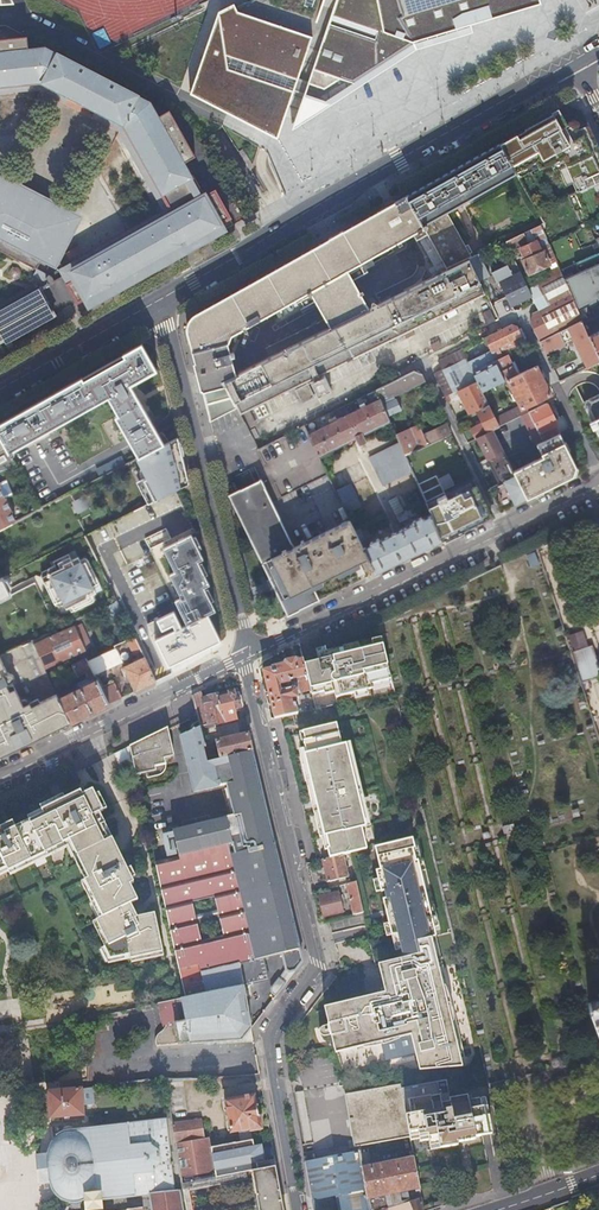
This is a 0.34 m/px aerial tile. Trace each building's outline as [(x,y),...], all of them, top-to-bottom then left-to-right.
[(219,8),(190,92),(277,137),(286,118),(295,121),(302,93),(329,102),(358,84),(353,70),(403,52),(403,50),(418,45),(465,31),(462,25),(492,16),(492,14),(531,1),(531,0),(236,0),(219,8)] [(152,101),(26,35),(0,38),(0,86),(42,81),(123,123),(173,213),(95,256),(94,256),(71,269),(72,269),(62,275),(63,277),(77,302),(87,296),(89,300),(112,287),(109,281),(115,277),(117,280),(182,244),(180,241),(187,237),(192,247),(234,224),(216,191),(205,197),(186,162),(196,156),(171,110),(160,116),(152,101)] [(329,102),(302,93),(295,121),(294,128),(418,47),(418,45),(403,50),(403,52),(353,70),(358,84),(329,102)] [(590,225),(598,220),(598,148),(588,123),(579,128),(577,125),(574,121),(565,125),(563,126),(555,111),(499,142),(516,172),(536,161),(538,166),(539,168),(563,157),(574,181),(573,181),(576,190),(575,190),(582,207),(580,208),(588,225),(590,225)] [(469,258),(479,253),(478,251),(470,255),(469,252),(471,250),(467,243),(465,244),(446,210),(516,172),(499,142),(405,195),(447,269),(469,258)] [(536,161),(516,172),(519,177),(538,166),(536,161)] [(0,180),(0,248),(30,264),(36,253),(44,258),(62,225),(67,214),(0,180)] [(210,419),(236,405),(224,380),(235,374),(231,356),(233,355),(232,351),(230,352),(240,329),(257,319),(264,315),(276,309),(279,314),(288,309),(285,304),(307,291),(309,294),(311,293),(316,302),(330,327),(368,308),(353,282),(346,269),(362,260),(411,233),(415,240),(418,238),(433,265),(428,268),(432,276),(447,269),(405,195),(343,229),(329,237),(329,238),(197,311),(188,332),(210,419)] [(597,241),(598,240),(598,220),(590,225),(597,241)] [(540,223),(505,240),(511,251),(520,247),(525,258),(523,259),(528,272),(532,271),(549,263),(552,269),(536,277),(538,283),(549,304),(570,294),(562,276),(560,272),(561,271),(559,267),(549,243),(540,223)] [(559,239),(551,241),(554,255),(562,253),(559,239)] [(575,262),(579,272),(574,274),(573,271),(562,276),(570,294),(577,310),(593,302),(593,301),(598,298),(598,252),(575,262)] [(469,258),(482,285),(492,280),(479,253),(469,258)] [(236,405),(240,412),(313,376),(313,377),(294,386),(295,389),(302,403),(332,389),(324,374),(321,376),(319,373),(403,331),(406,337),(414,333),(411,327),(485,291),(482,285),(469,258),(447,269),(432,276),(368,308),(330,327),(236,373),(237,373),(235,374),(224,380),(236,405)] [(346,269),(353,282),(369,272),(362,260),(346,269)] [(528,287),(520,271),(500,281),(511,304),(531,294),(528,287)] [(535,301),(537,305),(539,309),(549,304),(538,283),(528,287),(531,294),(535,301)] [(9,336),(11,339),(55,314),(40,287),(0,309),(0,341),(9,336)] [(301,311),(316,302),(311,293),(309,294),(307,291),(285,304),(288,309),(297,304),(301,311)] [(530,320),(540,341),(582,319),(579,313),(577,310),(570,294),(549,304),(539,309),(532,312),(530,320)] [(489,307),(482,311),(487,323),(495,319),(489,307)] [(264,315),(257,319),(261,324),(279,314),(276,309),(264,315)] [(540,341),(544,350),(574,335),(586,364),(584,365),(585,368),(598,361),(598,357),(589,335),(582,319),(540,341)] [(512,324),(484,337),(490,350),(493,355),(523,340),(516,325),(512,324)] [(521,327),(516,325),(523,340),(527,338),(521,327)] [(589,335),(598,357),(598,330),(589,335)] [(438,340),(430,344),(433,349),(441,345),(438,340)] [(83,379),(96,403),(108,396),(118,413),(140,401),(133,388),(137,386),(134,381),(139,378),(139,379),(157,369),(142,343),(124,353),(125,356),(83,379)] [(434,373),(445,396),(448,394),(449,394),(477,381),(472,372),(467,362),(461,349),(438,360),(442,369),(434,373)] [(490,350),(467,362),(472,372),(477,381),(482,391),(504,380),(495,360),(493,355),(490,350)] [(81,376),(83,379),(125,356),(124,353),(81,376)] [(503,355),(495,360),(504,380),(507,379),(513,376),(503,355)] [(550,394),(536,364),(513,376),(507,379),(521,408),(550,394)] [(559,381),(580,370),(578,365),(556,375),(559,381)] [(413,370),(376,389),(380,398),(381,401),(382,401),(425,380),(423,374),(413,370)] [(96,403),(83,379),(81,376),(0,422),(0,439),(10,456),(13,454),(12,450),(57,425),(96,403)] [(460,395),(469,413),(476,410),(488,404),(483,393),(482,391),(477,381),(449,394),(452,400),(460,395)] [(590,397),(587,405),(598,432),(598,393),(590,397)] [(389,418),(382,401),(381,401),(380,398),(365,405),(363,401),(360,403),(362,407),(350,413),(346,404),(341,406),(345,415),(337,419),(335,415),(328,418),(330,423),(323,426),(319,417),(314,420),(318,428),(315,430),(313,426),(306,430),(318,454),(354,436),(358,443),(364,440),(361,433),(389,418)] [(140,401),(118,413),(115,415),(132,445),(138,455),(168,440),(162,432),(161,432),(158,434),(157,431),(140,401)] [(546,402),(528,411),(538,431),(543,440),(555,434),(559,432),(555,425),(556,424),(546,402)] [(488,404),(476,410),(482,422),(462,432),(468,442),(477,438),(493,430),(499,426),(488,404)] [(249,410),(242,414),(249,428),(257,424),(249,410)] [(418,424),(396,434),(399,442),(405,454),(428,444),(451,433),(446,423),(423,434),(418,424)] [(254,427),(250,429),(255,438),(259,436),(254,427)] [(490,487),(501,510),(526,498),(514,474),(515,474),(493,430),(477,438),(499,483),(492,486),(490,487)] [(537,443),(543,440),(538,431),(532,433),(537,443)] [(514,474),(526,498),(572,475),(576,466),(559,432),(555,434),(543,440),(537,443),(545,459),(515,474),(514,474)] [(478,486),(451,433),(428,444),(405,454),(412,469),(429,509),(453,498),(478,486)] [(153,500),(189,482),(186,472),(183,474),(176,461),(183,459),(177,435),(168,440),(138,455),(136,456),(147,476),(142,479),(153,500)] [(13,467),(15,465),(10,456),(0,439),(0,470),(13,467)] [(284,439),(262,445),(265,456),(286,450),(292,469),(314,463),(307,439),(286,446),(284,439)] [(405,454),(399,442),(369,457),(381,484),(412,469),(405,454)] [(183,459),(176,461),(183,474),(186,472),(183,459)] [(0,479),(0,492),(2,498),(4,497),(10,494),(3,478),(0,479)] [(363,547),(350,519),(294,547),(261,479),(239,490),(229,495),(240,517),(269,579),(269,580),(273,588),(286,616),(296,611),(320,600),(312,584),(368,557),(363,547)] [(337,488),(342,501),(355,495),(349,483),(337,488)] [(492,515),(478,486),(453,498),(429,509),(431,514),(442,540),(492,515)] [(11,524),(10,522),(14,520),(12,517),(4,497),(2,498),(0,492),(0,529),(11,524)] [(84,495),(72,501),(75,505),(80,503),(83,508),(89,505),(84,495)] [(80,503),(75,505),(77,511),(83,508),(80,503)] [(121,516),(134,542),(138,550),(160,539),(143,505),(121,516)] [(344,506),(339,509),(344,519),(349,517),(344,506)] [(431,514),(363,547),(368,557),(376,572),(442,540),(431,514)] [(121,516),(85,534),(93,549),(98,560),(134,542),(121,516)] [(175,600),(187,624),(208,614),(216,611),(204,587),(210,585),(198,561),(203,559),(191,535),(164,548),(176,571),(170,574),(181,597),(175,600)] [(551,541),(543,545),(545,549),(553,545),(551,541)] [(70,606),(72,605),(75,603),(77,608),(78,608),(93,601),(90,595),(97,591),(96,591),(102,588),(99,582),(100,581),(89,559),(82,562),(79,556),(79,555),(72,558),(69,552),(59,557),(61,561),(57,563),(51,566),(50,572),(45,574),(58,601),(65,597),(67,601),(70,606)] [(535,552),(527,555),(532,567),(539,563),(535,552)] [(155,566),(138,574),(149,595),(166,587),(155,566)] [(10,595),(1,576),(0,577),(0,600),(10,595)] [(114,602),(103,607),(108,618),(119,613),(114,602)] [(221,640),(208,614),(187,624),(156,639),(169,665),(187,656),(220,641),(221,640)] [(60,633),(35,644),(45,667),(88,647),(78,625),(60,633)] [(579,632),(571,634),(575,647),(583,645),(579,632)] [(142,650),(135,636),(128,639),(135,653),(142,650)] [(45,667),(35,644),(33,639),(0,655),(0,757),(18,748),(71,722),(59,697),(45,667)] [(380,685),(388,683),(378,641),(350,648),(350,647),(336,650),(334,651),(334,652),(318,656),(311,658),(312,665),(310,665),(310,664),(302,666),(302,667),(296,668),(302,695),(303,700),(315,697),(316,699),(326,697),(327,703),(345,698),(347,698),(348,698),(359,695),(362,694),(361,690),(380,685)] [(573,650),(582,679),(598,674),(598,665),(592,644),(573,650)] [(93,671),(95,674),(122,661),(115,647),(88,660),(93,671)] [(135,690),(156,680),(145,656),(124,666),(135,690)] [(93,671),(88,660),(86,657),(83,660),(85,665),(83,666),(87,674),(93,671)] [(258,691),(265,723),(288,718),(285,703),(289,702),(287,693),(284,692),(277,693),(277,691),(282,690),(280,684),(288,683),(291,694),(293,697),(302,695),(296,668),(295,665),(295,664),(288,665),(287,664),(286,663),(285,663),(284,663),(277,665),(276,665),(276,666),(275,666),(275,667),(275,668),(263,671),(264,673),(254,675),(258,691)] [(95,674),(73,685),(75,689),(97,679),(95,674)] [(59,697),(71,722),(108,703),(102,690),(97,679),(75,689),(73,685),(65,688),(67,693),(59,697)] [(102,690),(108,703),(122,697),(116,683),(102,690)] [(381,690),(380,685),(361,690),(362,694),(381,690)] [(201,691),(194,695),(199,716),(201,725),(201,728),(236,719),(234,708),(241,707),(239,697),(237,690),(203,698),(201,691)] [(347,698),(345,698),(346,703),(348,702),(360,700),(359,695),(348,698),(347,698)] [(345,855),(350,854),(367,850),(362,828),(366,828),(360,803),(358,792),(356,783),(353,773),(350,757),(347,747),(347,745),(343,746),(338,724),(320,728),(301,732),(303,741),(303,742),(305,742),(307,750),(308,754),(306,755),(309,765),(310,772),(313,786),(314,789),(316,789),(318,799),(317,800),(317,801),(318,801),(320,810),(319,811),(319,812),(321,822),(322,825),(325,836),(327,835),(330,848),(328,848),(328,850),(330,858),(343,855),(345,855)] [(195,791),(216,787),(210,761),(206,744),(201,728),(201,725),(181,735),(192,778),(195,791)] [(160,729),(160,731),(166,755),(173,754),(168,731),(166,726),(160,729)] [(160,731),(129,745),(135,771),(165,764),(168,763),(166,755),(160,731)] [(241,735),(216,741),(220,758),(252,751),(248,733),(246,734),(245,732),(240,733),(241,735)] [(210,761),(220,758),(216,741),(206,744),(210,761)] [(233,854),(275,844),(252,751),(220,758),(210,761),(216,787),(227,784),(228,788),(225,789),(231,812),(233,812),(234,816),(224,818),(231,846),(233,854)] [(165,764),(135,771),(136,774),(145,771),(147,777),(157,774),(159,774),(161,772),(162,771),(163,770),(164,768),(165,766),(165,764)] [(5,867),(7,871),(70,842),(88,879),(85,881),(103,917),(96,920),(108,945),(105,946),(110,958),(129,954),(130,958),(164,953),(155,912),(137,916),(131,903),(139,899),(131,883),(134,882),(122,857),(118,848),(112,837),(99,812),(103,810),(92,789),(82,794),(80,790),(62,799),(64,803),(15,826),(12,820),(0,826),(0,870),(5,867)] [(224,818),(174,830),(175,833),(180,855),(181,858),(231,846),(224,818)] [(180,855),(175,833),(163,835),(169,858),(180,855)] [(417,940),(437,935),(418,860),(416,861),(413,848),(415,848),(415,847),(413,838),(375,847),(377,856),(380,870),(376,871),(381,891),(384,890),(386,898),(384,899),(392,934),(398,933),(404,957),(420,953),(417,940)] [(282,954),(299,950),(275,844),(233,854),(257,960),(265,958),(282,954)] [(202,973),(240,964),(257,960),(233,854),(231,846),(181,858),(182,862),(155,868),(177,959),(186,997),(207,993),(202,973)] [(348,877),(343,855),(330,858),(323,860),(322,860),(328,882),(348,877)] [(353,915),(364,913),(356,881),(346,884),(353,915)] [(344,902),(344,898),(341,899),(339,891),(319,896),(324,916),(344,911),(342,902),(344,902)] [(447,1067),(464,1066),(462,1057),(466,1056),(437,935),(417,940),(420,953),(404,957),(384,962),(387,974),(381,975),(384,987),(386,995),(338,1007),(337,1003),(324,1006),(335,1052),(365,1045),(383,1041),(384,1041),(393,1039),(401,1037),(411,1034),(419,1069),(447,1067)] [(299,950),(282,954),(286,971),(280,979),(279,978),(274,985),(274,986),(274,987),(276,995),(288,980),(302,961),(299,950)] [(257,960),(240,964),(245,984),(269,978),(265,958),(257,960)] [(245,984),(240,964),(202,973),(207,993),(245,984)] [(207,993),(186,997),(182,997),(186,1020),(167,1024),(166,1025),(166,1026),(166,1027),(165,1028),(164,1029),(163,1030),(161,1031),(160,1033),(158,1035),(157,1037),(157,1040),(157,1042),(157,1045),(157,1046),(243,1039),(251,1028),(245,984),(207,993)] [(374,994),(337,1003),(338,1007),(386,995),(384,987),(381,988),(380,989),(374,994)] [(182,997),(159,1002),(163,1024),(167,1024),(186,1020),(182,997)] [(593,1004),(592,1002),(589,1003),(598,1030),(598,1001),(593,1004)] [(169,1097),(167,1079),(155,1079),(158,1099),(169,1097)] [(147,1080),(132,1081),(133,1088),(137,1091),(148,1090),(147,1080)] [(357,1142),(349,1144),(350,1147),(358,1146),(358,1143),(409,1134),(409,1136),(418,1135),(419,1142),(428,1140),(429,1146),(438,1144),(439,1149),(458,1145),(458,1143),(476,1140),(475,1137),(492,1134),(485,1100),(470,1102),(469,1097),(451,1100),(448,1082),(402,1090),(401,1085),(349,1094),(357,1142)] [(84,1115),(82,1088),(48,1090),(50,1118),(84,1115)] [(304,1093),(295,1094),(304,1144),(313,1143),(304,1093)] [(231,1133),(241,1131),(250,1129),(261,1127),(260,1124),(261,1124),(256,1094),(225,1100),(231,1133)] [(149,1194),(174,1189),(166,1119),(74,1129),(72,1127),(68,1126),(65,1126),(63,1128),(62,1125),(51,1127),(52,1140),(49,1146),(48,1149),(47,1154),(51,1182),(52,1187),(54,1190),(57,1194),(60,1197),(63,1199),(68,1201),(69,1201),(70,1202),(73,1205),(77,1205),(81,1203),(83,1200),(87,1200),(88,1208),(101,1207),(100,1198),(149,1194)] [(174,1124),(183,1184),(185,1196),(190,1195),(188,1186),(188,1185),(196,1183),(193,1169),(198,1168),(212,1165),(211,1164),(213,1164),(215,1170),(215,1171),(245,1165),(251,1164),(258,1209),(284,1209),(276,1166),(259,1169),(253,1139),(251,1140),(243,1141),(211,1148),(212,1153),(210,1153),(208,1139),(206,1139),(203,1120),(174,1124)] [(250,1129),(241,1131),(243,1141),(251,1140),(250,1129)] [(274,1156),(273,1147),(260,1149),(261,1158),(274,1156)] [(442,1205),(440,1200),(424,1206),(422,1198),(411,1201),(408,1190),(420,1188),(414,1157),(363,1166),(360,1151),(307,1161),(305,1162),(314,1209),(428,1209),(442,1205)] [(51,1182),(47,1154),(39,1155),(38,1155),(38,1156),(39,1169),(41,1183),(42,1183),(51,1182)] [(247,1174),(245,1165),(215,1171),(215,1170),(199,1173),(198,1168),(193,1169),(196,1183),(188,1185),(188,1186),(247,1174)] [(149,1194),(152,1209),(183,1209),(180,1189),(174,1189),(149,1194)]
